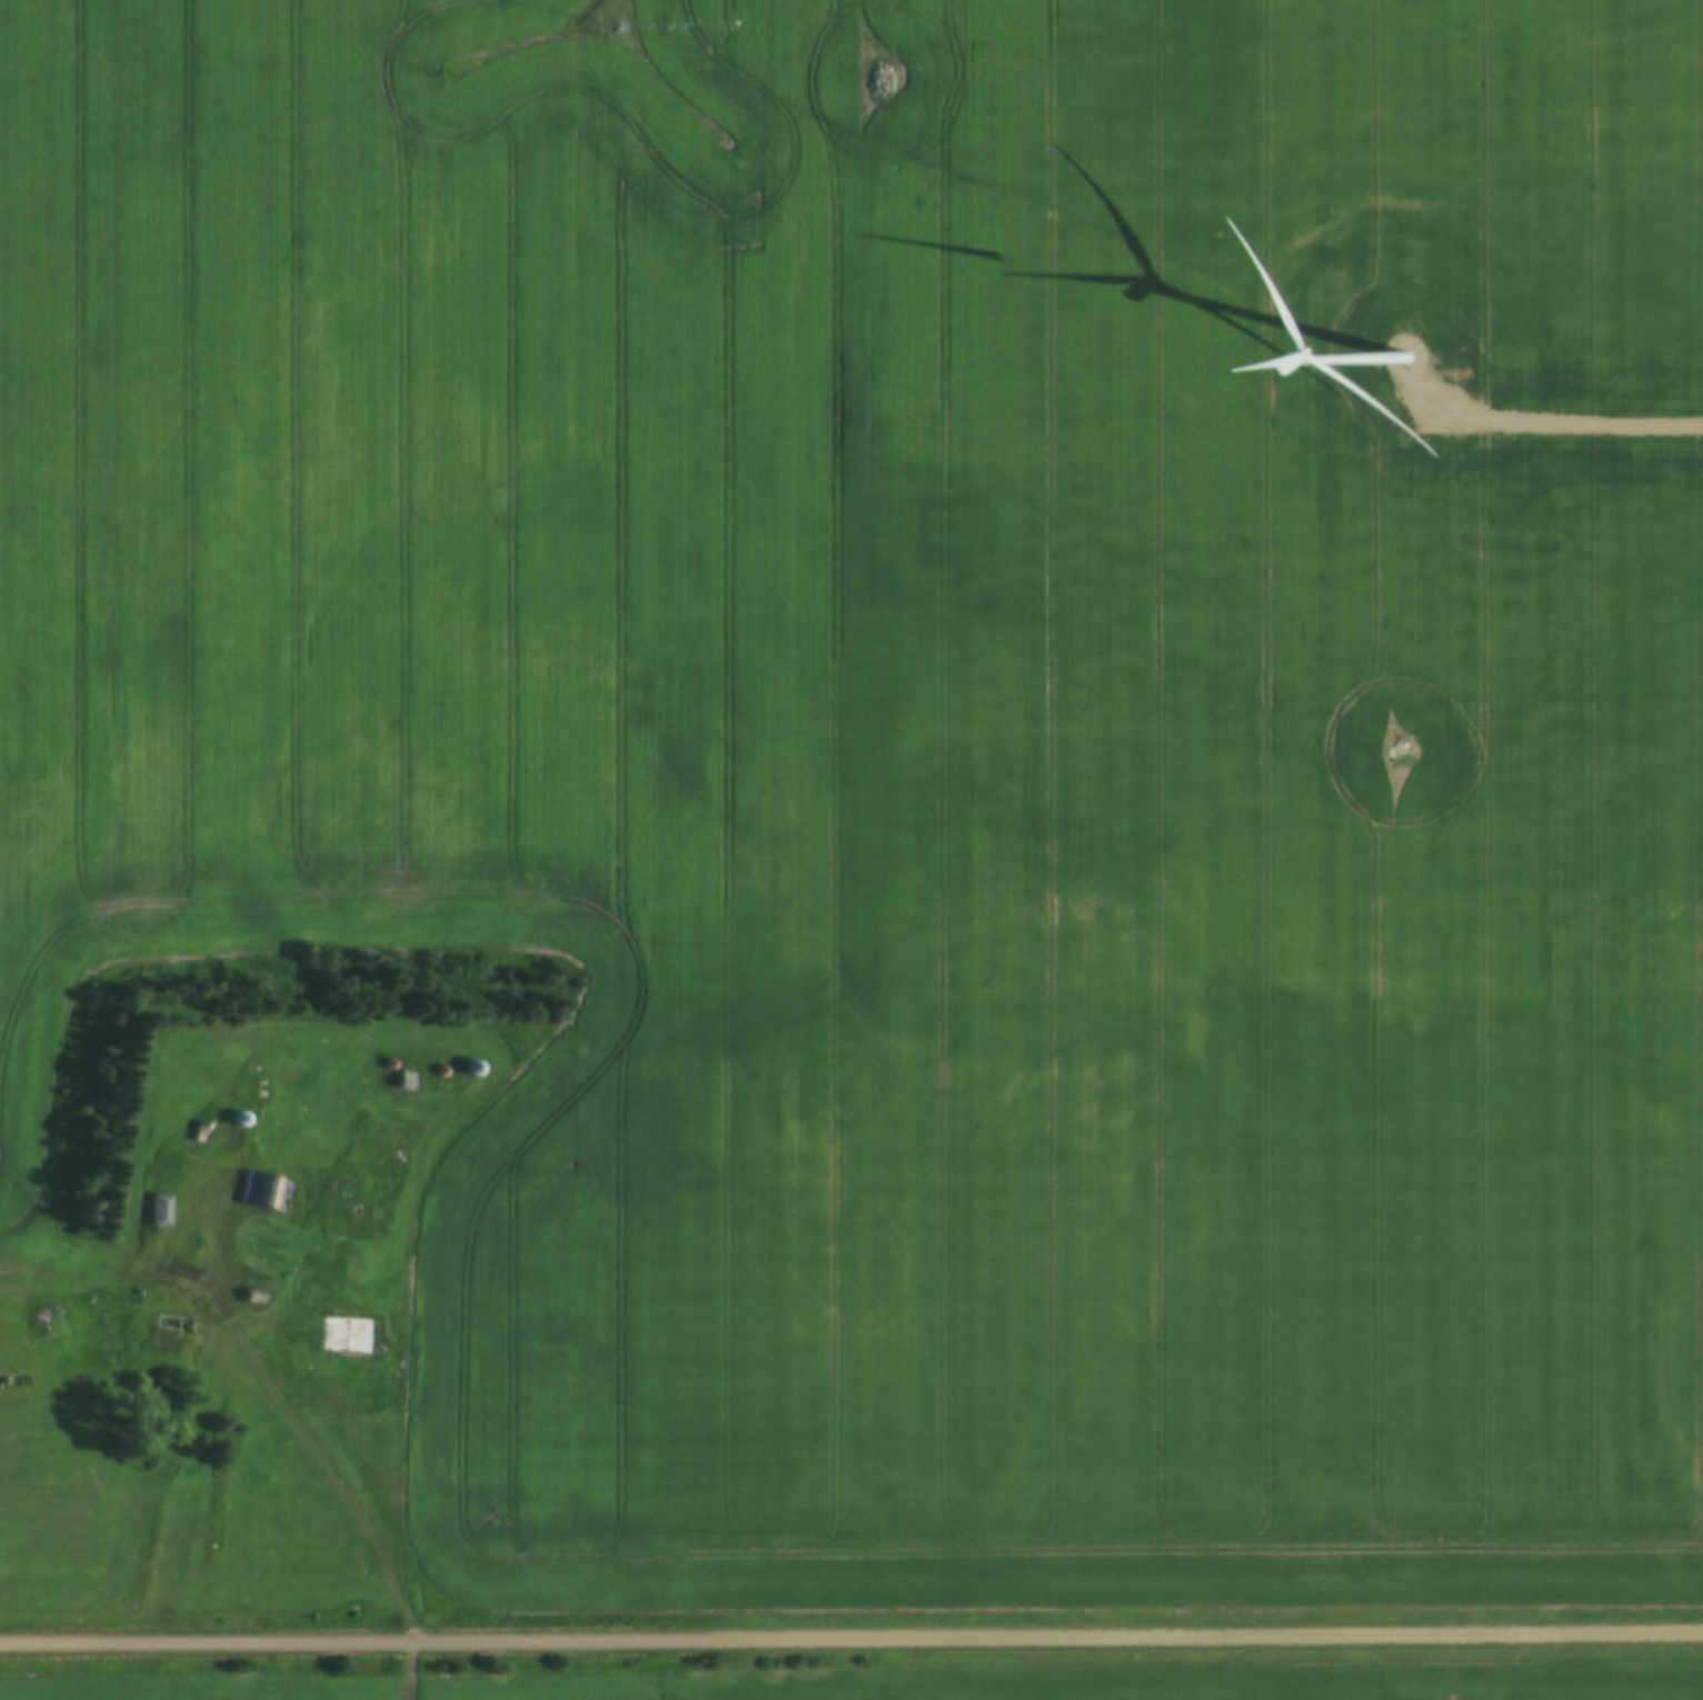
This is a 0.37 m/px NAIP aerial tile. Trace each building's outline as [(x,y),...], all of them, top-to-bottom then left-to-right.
[(469,1063),(466,1076),(479,1079),(482,1065),(469,1063)] [(416,1093),(416,1074),(401,1074),(401,1093),(416,1093)] [(245,1114),(234,1114),(234,1127),(244,1127),(245,1114)] [(202,1131),(209,1132),(211,1126),(204,1124),(202,1131)] [(293,1181),(246,1171),(239,1204),(287,1214),(293,1181)] [(151,1227),(169,1228),(171,1196),(152,1195),(151,1227)] [(191,1336),(191,1316),(155,1316),(155,1336),(191,1336)] [(372,1353),(373,1320),(322,1319),(321,1351),(372,1353)]
